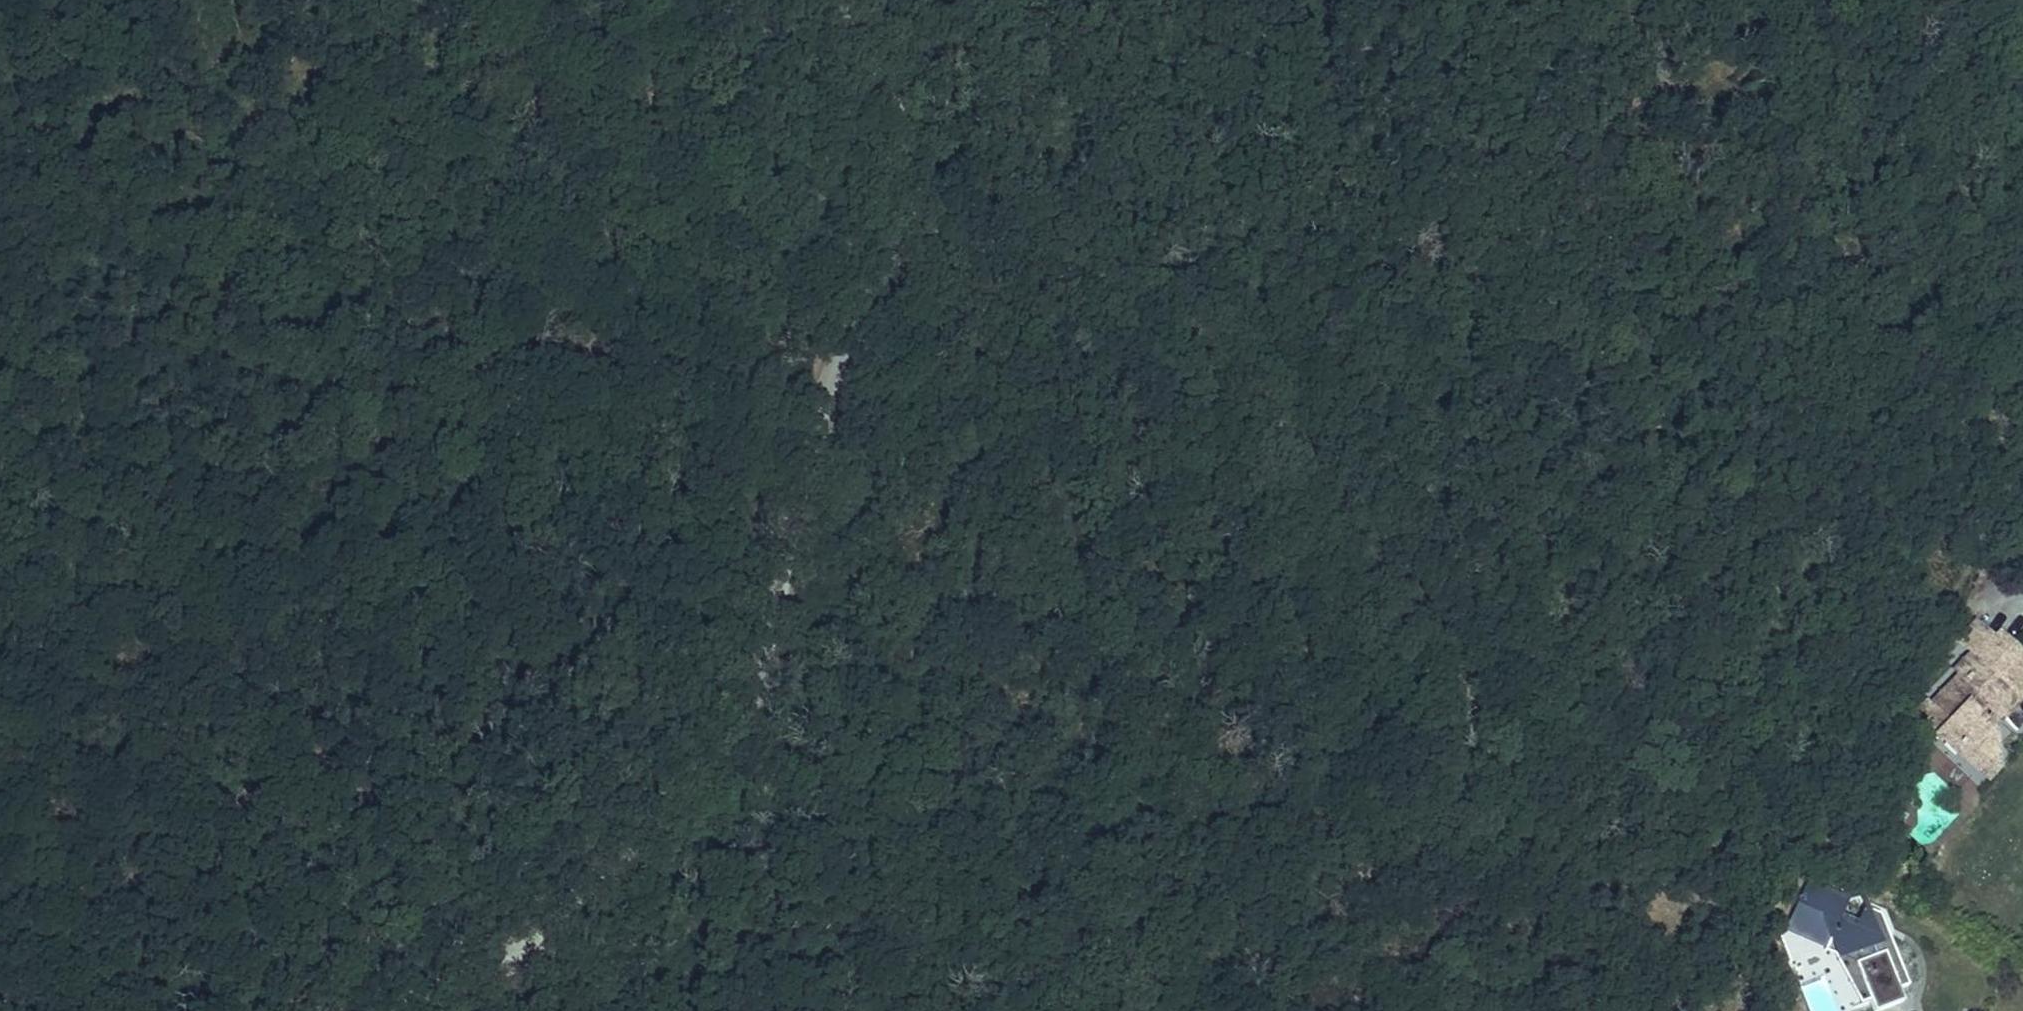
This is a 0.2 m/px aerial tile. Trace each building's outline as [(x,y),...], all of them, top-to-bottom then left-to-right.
[(1936,599),(1924,588),(1919,594),(1931,605),(1936,599)] [(1976,625),(1958,643),(1965,650),(1984,633),(1976,625)] [(1996,755),(1983,739),(1990,731),(1976,716),(1988,703),(1998,712),(2014,696),(2008,690),(2015,683),(2010,678),(2022,664),(2022,661),(2001,637),(1994,643),(1984,633),(1965,650),(1971,658),(1955,675),(1966,686),(1957,697),(1949,690),(1930,709),(1925,705),(1909,721),(1930,743),(1943,731),(1952,739),(1944,747),(1969,772),(1972,769),(1978,774),(1996,755)] [(2022,675),(2022,664),(2010,678),(2015,683),(2022,675)] [(1924,803),(1921,799),(1915,803),(1911,808),(1914,811),(1916,812),(1921,811),(1923,807),(1924,803)] [(1945,800),(1941,805),(1950,812),(1954,806),(1949,803),(1945,800)] [(1887,942),(1878,946),(1872,930),(1877,917),(1861,909),(1854,925),(1839,918),(1846,902),(1807,885),(1785,932),(1801,940),(1805,931),(1828,942),(1835,926),(1850,933),(1839,959),(1857,979),(1867,1004),(1870,1010),(1882,1010),(1900,1005),(1895,992),(1905,989),(1887,942)] [(1854,925),(1861,909),(1857,900),(1846,902),(1839,918),(1854,925)] [(1839,959),(1850,933),(1835,926),(1828,942),(1823,953),(1831,956),(1857,1007),(1867,1004),(1857,979),(1839,959)] [(1827,976),(1800,986),(1809,1010),(1839,1010),(1827,976)]
